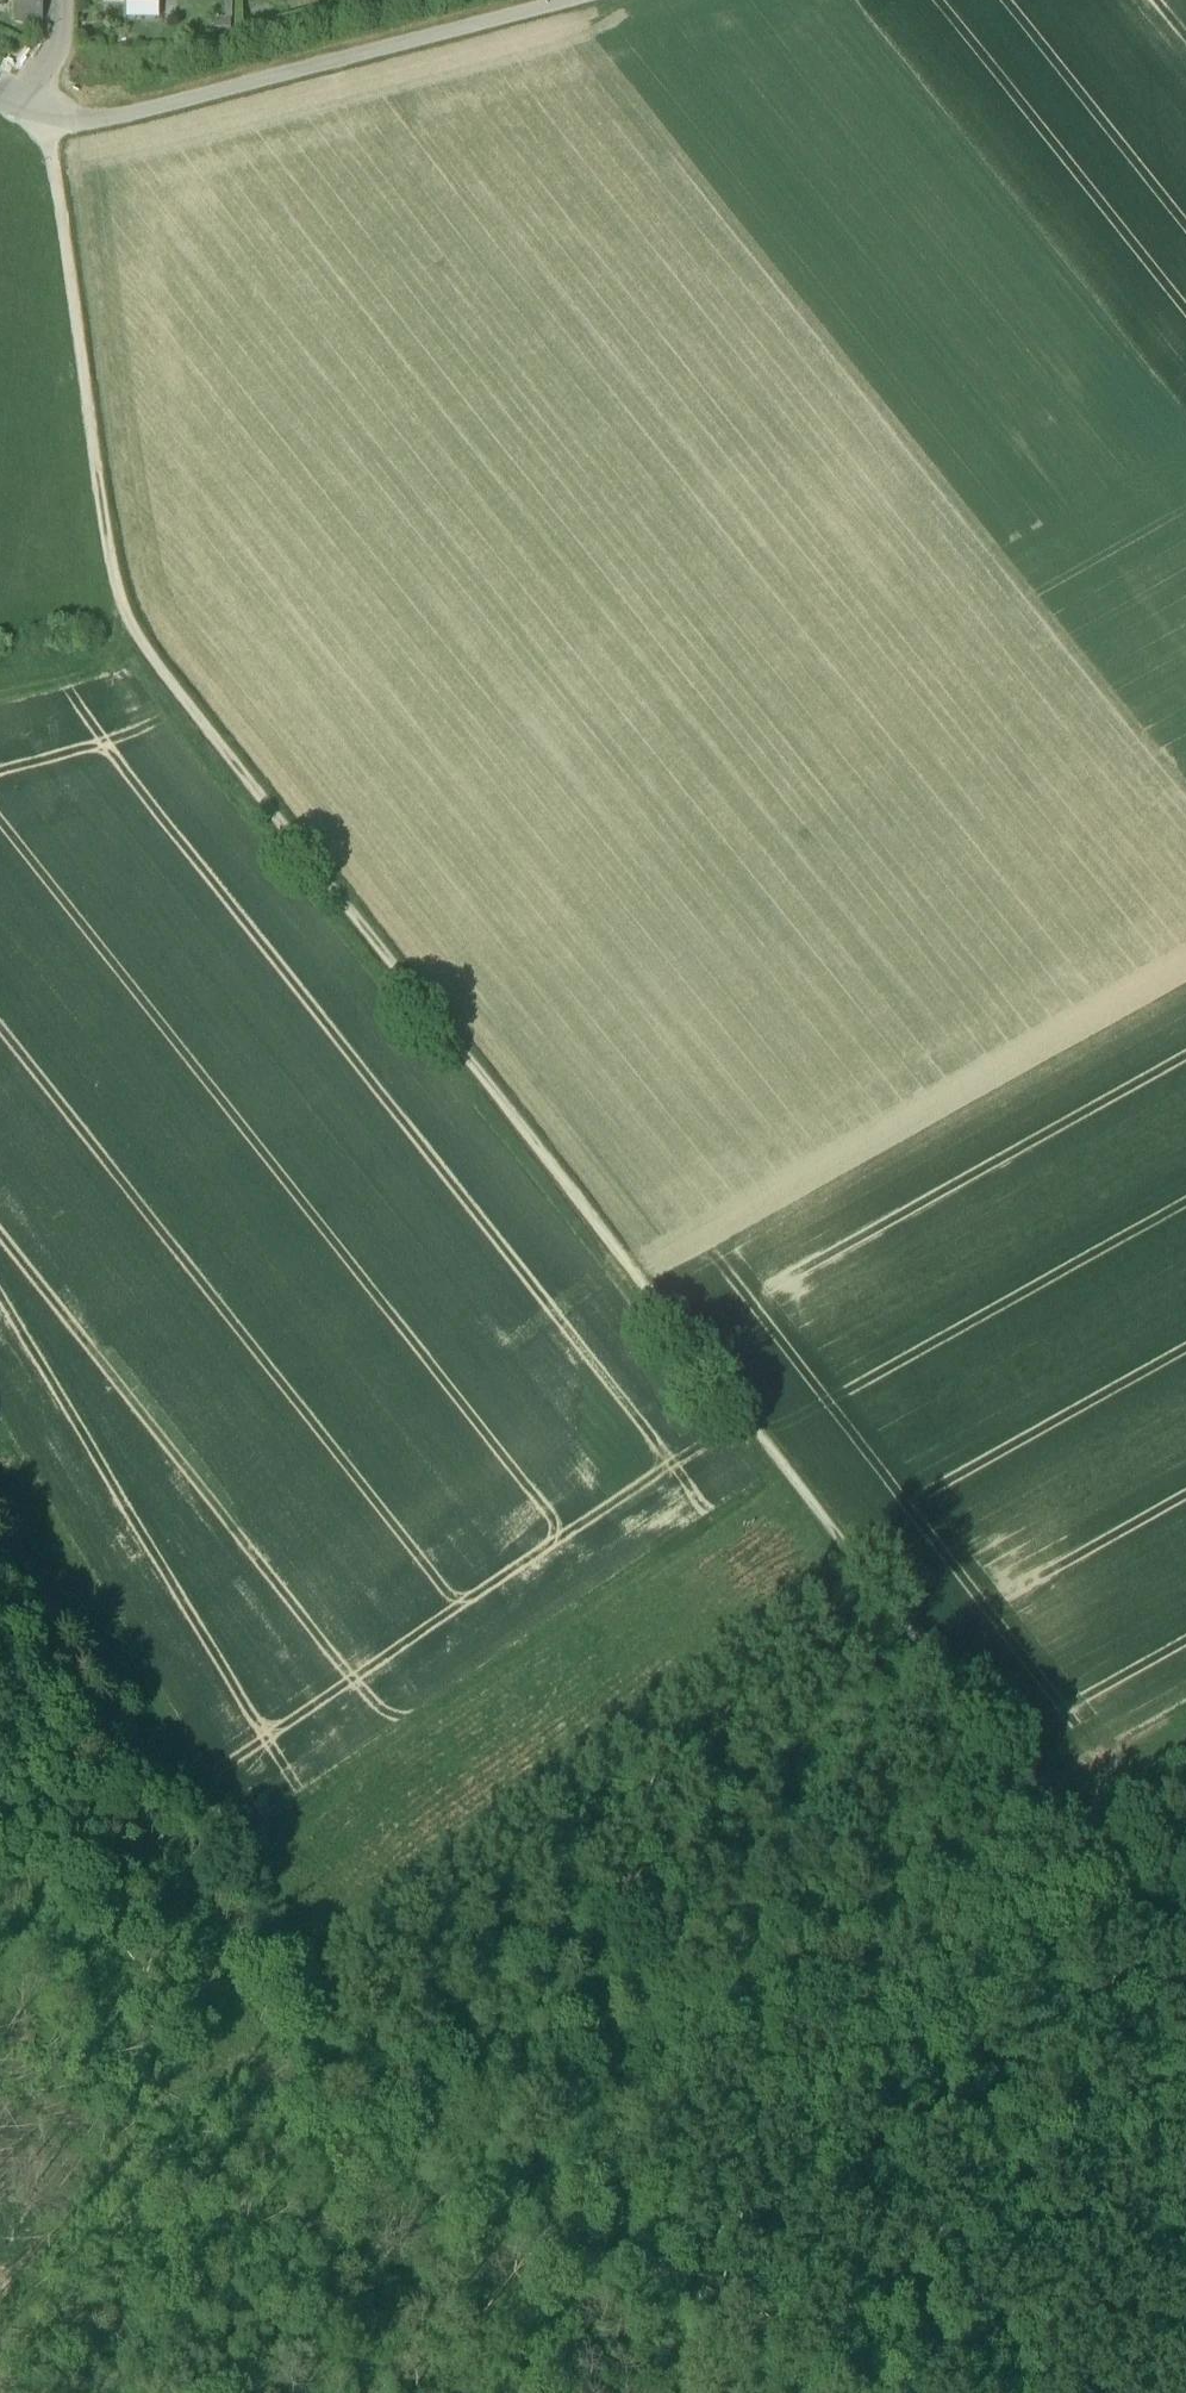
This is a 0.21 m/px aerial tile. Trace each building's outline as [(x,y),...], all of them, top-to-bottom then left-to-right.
[(38,22),(38,7),(15,6),(14,22),(38,22)]
